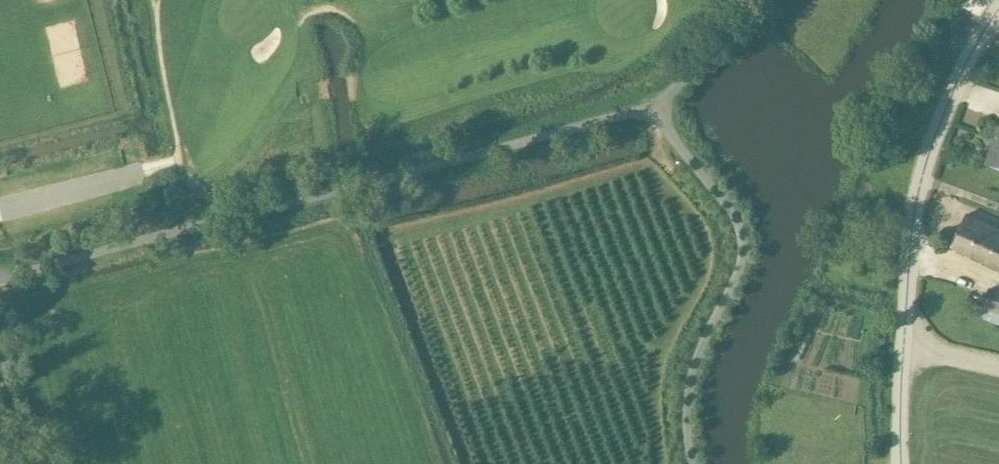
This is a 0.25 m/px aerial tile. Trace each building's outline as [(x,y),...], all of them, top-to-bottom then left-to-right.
[(983,166),(998,173),(998,129),(983,166)] [(966,216),(950,250),(998,272),(998,231),(966,216)] [(988,292),(981,308),(998,316),(998,297),(988,292)]
